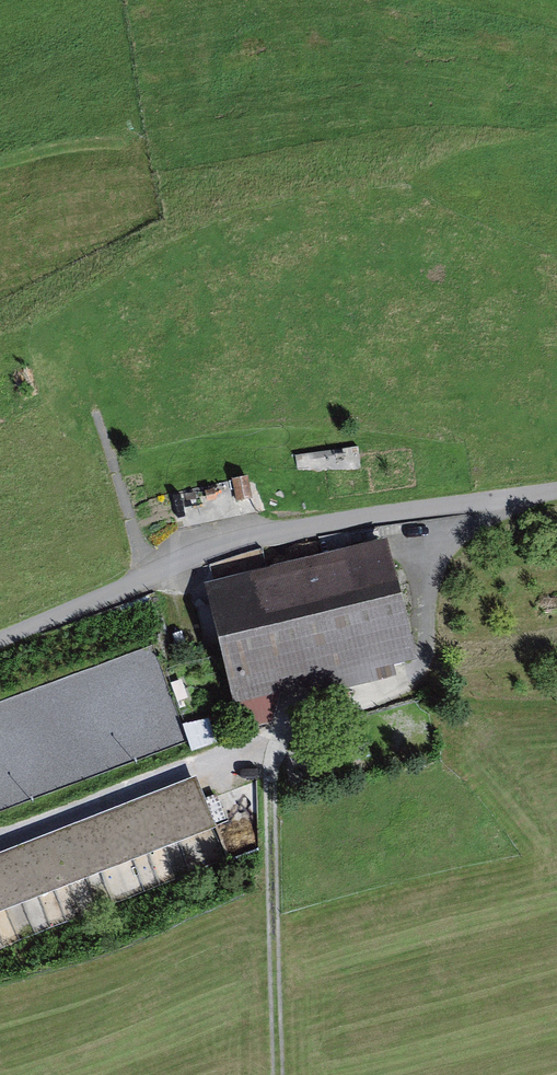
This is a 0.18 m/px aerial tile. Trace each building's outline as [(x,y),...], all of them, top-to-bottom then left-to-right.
[(248,477),(232,480),(236,502),(252,499),(248,477)] [(385,541),(202,585),(231,703),(414,659),(385,541)] [(0,854),(0,912),(216,827),(196,777),(0,854)]
